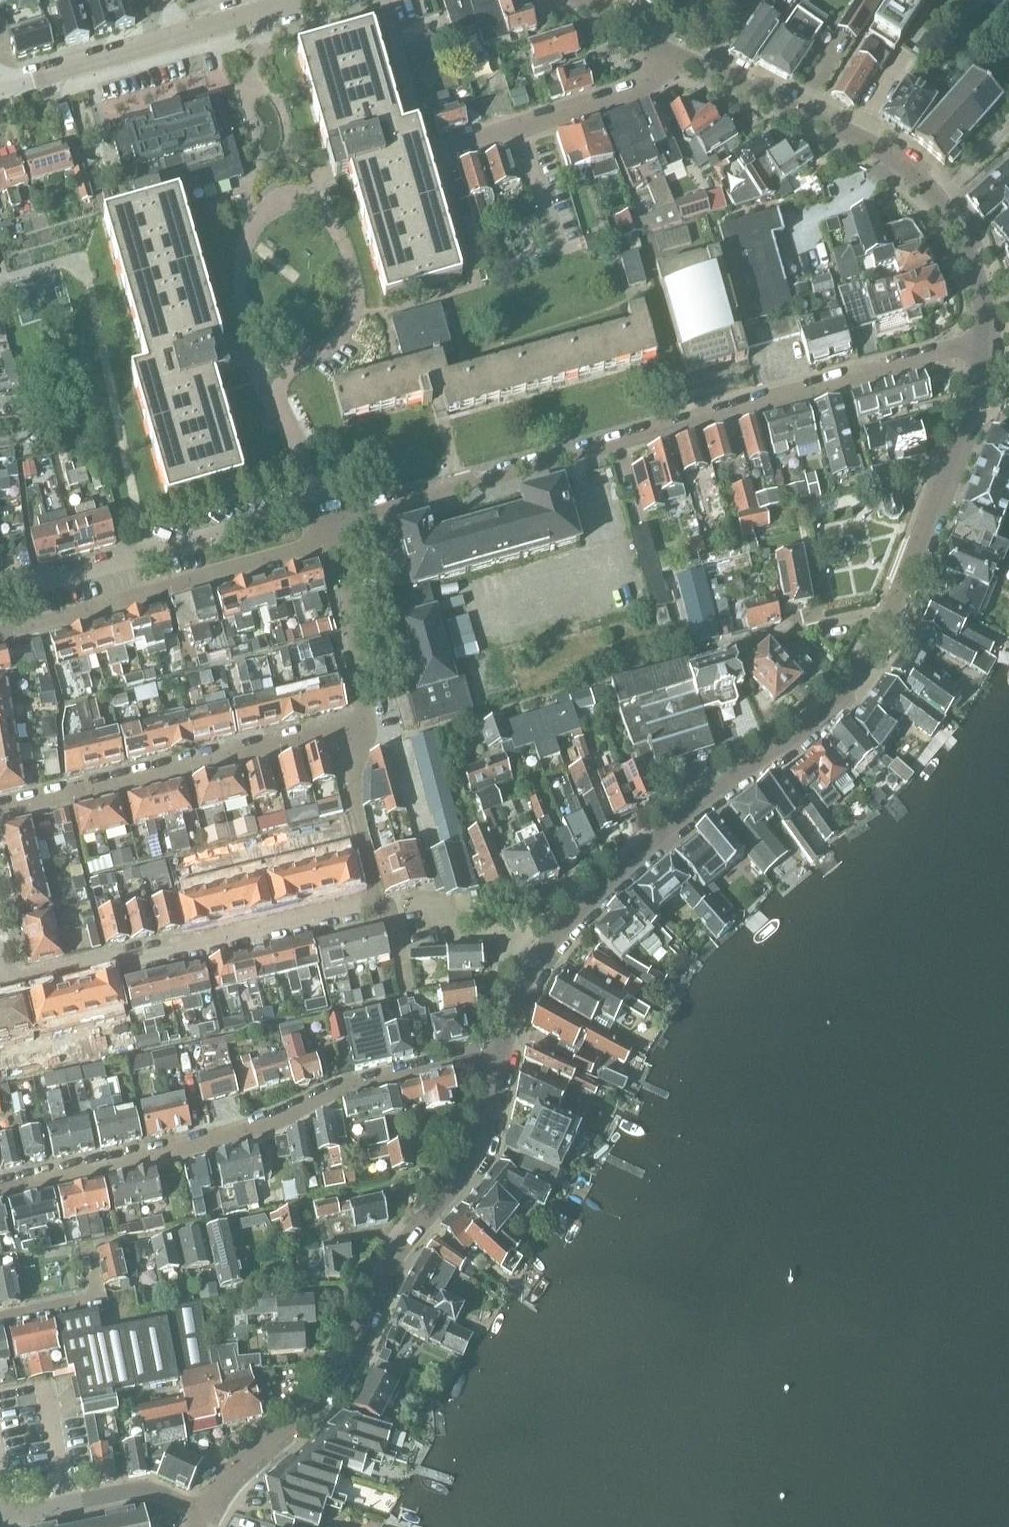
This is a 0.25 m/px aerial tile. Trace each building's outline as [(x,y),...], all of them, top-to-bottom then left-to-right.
[(95,37),(115,31),(106,0),(84,0),(95,37)] [(115,31),(135,25),(127,0),(106,0),(115,31)] [(454,34),(477,27),(483,47),(509,38),(508,36),(525,30),(526,32),(535,29),(535,28),(537,27),(540,23),(537,14),(532,13),(530,13),(529,11),(521,14),(518,6),(506,0),(498,3),(497,0),(443,0),(454,34)] [(634,0),(650,12),(662,0),(634,0)] [(761,9),(729,55),(728,57),(751,68),(798,0),(768,0),(761,9)] [(842,28),(859,38),(883,0),(860,0),(842,28)] [(894,51),(927,0),(891,0),(868,35),(894,51)] [(78,1),(48,10),(56,38),(63,36),(66,45),(89,38),(78,1)] [(759,65),(786,80),(792,78),(812,49),(809,47),(822,28),(797,10),(759,65)] [(44,18),(7,29),(16,59),(53,49),(44,18)] [(386,300),(439,284),(461,278),(417,124),(402,128),(373,27),(297,48),(326,152),(327,152),(330,164),(343,160),(347,173),(349,173),(386,300)] [(529,46),(534,61),(530,62),(534,77),(550,73),(549,68),(560,64),(558,60),(576,54),(583,40),(570,33),(569,33),(561,28),(556,37),(529,46)] [(925,35),(915,49),(924,55),(934,41),(925,35)] [(837,85),(832,96),(839,100),(845,103),(848,105),(854,109),(877,70),(881,72),(885,67),(886,64),(891,56),(865,40),(853,59),(842,77),(841,77),(837,85)] [(419,55),(416,43),(406,46),(409,58),(419,55)] [(559,82),(547,86),(551,99),(563,95),(564,96),(591,88),(583,63),(556,71),(559,82)] [(937,84),(945,91),(955,79),(947,72),(937,84)] [(946,163),(947,162),(1000,101),(1000,102),(1002,100),(972,73),(914,139),(944,165),(946,163)] [(882,118),(910,137),(935,101),(905,82),(882,118)] [(525,88),(510,93),(515,110),(530,105),(525,88)] [(150,113),(108,125),(109,128),(110,128),(129,195),(132,194),(132,195),(141,193),(144,202),(161,197),(158,186),(184,179),(188,193),(244,177),(221,96),(220,93),(179,105),(179,104),(175,105),(176,106),(153,113),(153,112),(150,113)] [(446,102),(444,95),(428,99),(430,107),(446,102)] [(639,109),(636,110),(656,162),(660,171),(670,167),(683,161),(675,144),(657,101),(639,108),(639,109)] [(686,102),(670,109),(684,141),(685,141),(688,142),(697,105),(695,110),(689,108),(686,102)] [(697,105),(688,142),(690,143),(689,145),(693,150),(700,146),(695,138),(715,125),(719,122),(709,108),(704,112),(697,110),(698,105),(697,105)] [(461,106),(453,108),(432,115),(438,135),(467,126),(461,106)] [(632,110),(604,121),(604,123),(607,130),(619,156),(620,155),(625,168),(633,188),(645,184),(657,212),(639,220),(645,234),(681,223),(681,222),(676,209),(673,203),(672,200),(667,187),(665,183),(664,182),(660,171),(656,162),(636,110),(635,108),(632,110)] [(715,125),(695,138),(700,146),(706,157),(737,138),(726,119),(719,122),(715,125)] [(578,130),(590,168),(594,180),(619,173),(614,161),(598,122),(583,127),(583,128),(578,130)] [(569,175),(590,168),(578,130),(573,132),(572,130),(556,135),(569,175)] [(743,187),(728,197),(735,208),(764,198),(777,195),(772,187),(772,186),(771,185),(769,181),(765,176),(759,165),(760,164),(759,164),(776,153),(768,140),(760,138),(736,155),(734,156),(746,173),(738,178),(742,184),(743,187)] [(43,150),(52,178),(64,175),(65,179),(71,182),(75,181),(81,201),(91,198),(77,150),(67,153),(64,143),(43,150)] [(760,164),(759,165),(765,176),(769,181),(771,179),(775,177),(779,184),(779,185),(781,183),(785,181),(786,180),(813,163),(808,155),(807,154),(802,146),(797,150),(792,143),(760,164)] [(700,146),(693,150),(697,157),(704,153),(700,146)] [(31,184),(52,178),(43,150),(23,156),(31,184)] [(516,181),(506,150),(484,157),(493,188),(516,181)] [(697,157),(693,159),(699,168),(709,162),(704,153),(697,157)] [(0,163),(0,170),(6,192),(11,208),(20,205),(17,195),(18,189),(27,186),(19,157),(0,163)] [(493,242),(484,209),(488,208),(490,207),(491,205),(492,204),(492,203),(492,202),(492,200),(492,199),(480,158),(457,165),(476,228),(467,231),(472,248),(493,242)] [(966,200),(983,222),(1003,204),(1008,211),(1008,162),(1007,164),(973,193),(966,200)] [(718,165),(714,168),(716,172),(724,174),(725,168),(718,165)] [(109,171),(101,174),(102,178),(104,185),(108,184),(112,183),(116,182),(112,170),(109,171)] [(793,191),(786,180),(785,181),(781,183),(779,185),(774,188),(782,199),(793,191)] [(144,202),(103,214),(123,283),(125,292),(134,322),(138,337),(147,366),(131,370),(149,434),(150,438),(168,499),(202,490),(203,493),(222,488),(221,484),(228,482),(229,482),(243,478),(218,390),(218,389),(215,377),(214,376),(216,376),(222,374),(230,372),(229,371),(226,359),(179,192),(161,197),(144,202)] [(704,193),(675,202),(677,208),(681,222),(693,218),(710,213),(706,199),(704,193)] [(850,244),(832,250),(837,266),(844,264),(855,261),(871,256),(872,255),(891,248),(909,243),(923,238),(911,221),(906,220),(881,229),(873,207),(852,214),(851,214),(851,215),(852,215),(855,226),(862,247),(852,250),(850,245),(850,244)] [(627,238),(642,233),(635,210),(619,216),(627,238)] [(993,226),(1008,244),(1008,212),(993,226)] [(719,228),(722,238),(746,324),(790,312),(793,312),(791,305),(792,304),(791,301),(789,290),(787,291),(771,235),(783,231),(778,213),(766,217),(766,215),(719,228)] [(0,226),(0,231),(12,227),(10,223),(0,226)] [(655,236),(660,253),(691,244),(687,227),(655,236)] [(583,238),(582,238),(586,250),(591,249),(615,242),(612,229),(611,230),(599,233),(588,237),(583,238)] [(872,255),(871,256),(875,269),(894,263),(899,280),(932,271),(931,269),(934,264),(932,257),(927,254),(924,245),(892,255),(891,250),(872,255)] [(539,252),(515,259),(519,270),(543,262),(539,252)] [(620,257),(629,289),(646,284),(637,253),(620,257)] [(657,269),(687,374),(735,360),(736,363),(747,360),(718,253),(657,269)] [(844,264),(837,266),(842,282),(860,276),(855,261),(844,264)] [(810,281),(813,292),(833,287),(830,275),(810,281)] [(841,298),(851,332),(874,325),(876,331),(900,324),(898,318),(905,316),(908,324),(921,320),(919,312),(922,311),(922,310),(944,304),(943,301),(946,296),(944,289),(939,287),(935,275),(900,285),(899,281),(841,298)] [(807,284),(788,289),(789,290),(791,301),(810,296),(807,284)] [(643,307),(637,309),(627,311),(631,326),(453,375),(445,377),(440,358),(442,357),(453,354),(440,305),(391,319),(405,367),(334,386),(333,386),(343,421),(344,421),(343,418),(354,415),(354,417),(368,413),(369,414),(370,414),(369,411),(380,408),(380,409),(394,406),(394,407),(396,407),(395,403),(406,401),(406,402),(420,398),(422,407),(431,405),(429,396),(441,393),(447,414),(449,414),(448,411),(458,408),(459,409),(473,406),(473,407),(475,407),(474,404),(484,401),(485,402),(499,398),(499,400),(501,399),(500,396),(510,393),(511,395),(525,391),(525,393),(527,392),(526,389),(536,386),(537,388),(551,384),(551,386),(553,385),(552,382),(562,379),(563,381),(577,377),(577,378),(579,378),(578,375),(588,372),(589,373),(603,369),(603,371),(605,371),(604,367),(614,365),(615,366),(629,362),(629,364),(631,363),(630,360),(640,357),(641,359),(655,355),(655,357),(657,356),(643,307)] [(833,325),(821,328),(830,359),(852,352),(840,311),(830,314),(833,325)] [(794,314),(783,317),(789,337),(799,335),(794,314)] [(783,317),(773,320),(778,340),(789,337),(783,317)] [(830,359),(821,328),(811,331),(807,319),(797,323),(809,365),(830,359)] [(773,320),(762,323),(767,344),(778,340),(773,320)] [(761,322),(751,325),(757,346),(767,344),(762,323),(761,322)] [(757,346),(751,325),(739,328),(745,350),(757,346)] [(2,356),(6,370),(14,367),(10,353),(2,356)] [(14,367),(6,370),(10,384),(18,381),(14,367)] [(900,380),(907,406),(931,400),(924,373),(900,380)] [(876,386),(883,413),(907,406),(900,380),(876,386)] [(861,429),(864,428),(869,427),(867,417),(883,413),(876,386),(852,393),(859,419),(861,429)] [(814,404),(820,428),(846,421),(839,397),(814,404)] [(15,403),(19,417),(28,414),(24,400),(15,403)] [(785,412),(794,443),(796,450),(818,444),(807,406),(785,412)] [(794,443),(785,412),(764,418),(774,455),(788,452),(786,445),(794,443)] [(19,417),(23,431),(32,428),(28,414),(19,417)] [(739,424),(749,461),(759,459),(765,480),(774,478),(767,456),(757,419),(739,424)] [(869,427),(864,428),(869,452),(885,448),(889,464),(926,456),(917,419),(880,428),(880,424),(869,427)] [(820,428),(827,452),(852,446),(846,421),(820,428)] [(703,434),(711,465),(735,458),(726,428),(703,434)] [(963,507),(1004,521),(1008,523),(1008,435),(992,428),(965,504),(963,507)] [(675,442),(683,473),(706,466),(698,435),(675,442)] [(663,503),(685,498),(671,443),(647,449),(651,463),(632,468),(644,513),(664,507),(663,503)] [(852,446),(827,452),(833,477),(863,469),(859,457),(855,458),(852,446)] [(86,461),(88,468),(100,464),(99,458),(86,461)] [(23,464),(24,480),(36,478),(33,462),(23,464)] [(7,465),(8,478),(18,477),(16,463),(7,465)] [(896,479),(893,464),(870,469),(874,484),(896,479)] [(89,469),(95,492),(107,488),(101,465),(89,469)] [(85,469),(75,472),(79,486),(89,483),(85,469)] [(774,473),(773,473),(778,489),(784,487),(783,482),(784,482),(781,471),(774,473)] [(79,486),(75,472),(65,475),(69,489),(79,486)] [(815,473),(805,475),(807,487),(817,485),(818,485),(815,473)] [(858,478),(861,486),(872,483),(870,475),(858,478)] [(579,542),(568,502),(562,481),(520,493),(524,508),(431,534),(427,518),(395,527),(412,588),(393,593),(400,619),(398,620),(418,691),(395,697),(404,730),(473,711),(464,678),(455,681),(428,584),(579,542)] [(734,486),(741,514),(758,509),(751,482),(734,486)] [(804,483),(787,488),(790,501),(807,496),(804,483)] [(807,487),(810,499),(821,496),(818,485),(817,485),(807,487)] [(26,491),(27,500),(41,496),(38,487),(26,491)] [(780,505),(781,505),(779,496),(777,490),(755,496),(759,511),(767,509),(768,508),(780,505)] [(885,494),(882,499),(885,511),(886,517),(891,520),(898,519),(902,513),(897,495),(892,492),(885,494)] [(86,506),(84,507),(96,550),(115,544),(107,514),(97,516),(94,504),(86,506)] [(78,521),(69,524),(77,555),(96,550),(84,507),(75,509),(78,521)] [(955,527),(957,528),(995,543),(1004,521),(963,507),(955,527)] [(737,516),(742,538),(745,537),(753,535),(752,529),(768,526),(765,510),(737,516)] [(56,514),(46,517),(58,560),(77,555),(69,524),(59,527),(56,514)] [(22,515),(10,516),(11,526),(23,524),(22,515)] [(58,560),(46,517),(37,519),(40,532),(30,534),(39,565),(58,560)] [(631,532),(653,609),(668,604),(646,527),(631,532)] [(957,528),(939,571),(958,578),(948,601),(977,616),(982,618),(997,581),(993,579),(999,564),(1002,565),(1008,549),(1008,548),(995,543),(957,528)] [(701,538),(693,540),(696,555),(705,553),(701,538)] [(25,539),(12,542),(15,554),(19,554),(20,553),(28,552),(26,543),(25,539)] [(750,542),(746,543),(749,553),(757,550),(755,540),(750,542)] [(698,555),(702,571),(704,580),(752,568),(745,543),(698,555)] [(801,551),(775,556),(785,608),(811,603),(807,577),(801,551)] [(19,554),(20,559),(22,569),(23,569),(30,567),(28,557),(28,556),(27,553),(20,554),(19,554)] [(318,562),(301,566),(314,613),(321,610),(317,594),(326,591),(318,562)] [(283,570),(283,571),(284,571),(292,601),(301,599),(305,615),(314,613),(301,566),(301,565),(283,570)] [(283,571),(267,576),(280,622),(281,630),(290,628),(283,604),(292,601),(284,571),(283,571)] [(704,580),(702,571),(677,577),(694,645),(719,639),(704,580)] [(729,575),(707,580),(707,581),(707,583),(712,603),(713,606),(713,607),(718,625),(731,621),(725,599),(720,601),(719,596),(731,593),(743,590),(739,573),(729,575)] [(267,576),(250,580),(250,581),(258,611),(267,608),(271,625),(280,622),(267,576)] [(232,584),(232,585),(245,632),(254,629),(249,613),(258,611),(250,581),(250,580),(232,584)] [(245,632),(232,585),(215,590),(224,620),(233,617),(238,634),(245,632)] [(190,596),(190,597),(203,643),(211,640),(207,625),(218,622),(209,591),(190,596)] [(190,597),(171,602),(179,632),(190,629),(194,645),(203,643),(190,597)] [(743,607),(749,631),(780,623),(774,599),(743,607)] [(925,621),(958,638),(990,654),(997,641),(978,632),(976,637),(962,630),(969,618),(936,601),(925,621)] [(164,604),(145,610),(157,655),(158,655),(164,677),(172,675),(162,637),(172,634),(164,604)] [(125,614),(125,615),(126,615),(134,645),(144,642),(148,657),(157,655),(145,610),(145,609),(125,614)] [(654,612),(658,626),(670,623),(666,609),(654,612)] [(459,657),(480,651),(469,613),(448,619),(459,657)] [(126,615),(125,615),(107,620),(119,665),(128,663),(124,647),(134,645),(126,615)] [(107,620),(89,625),(88,626),(96,655),(106,652),(112,674),(115,677),(117,677),(120,677),(122,676),(119,665),(107,620)] [(731,621),(718,625),(721,638),(734,635),(731,621)] [(895,685),(917,699),(944,717),(960,695),(921,667),(934,648),(987,677),(997,660),(979,651),(979,650),(958,639),(924,621),(890,671),(896,675),(891,683),(895,685)] [(330,624),(318,627),(320,635),(332,632),(330,624)] [(69,630),(69,631),(81,676),(89,674),(91,673),(86,658),(96,655),(88,626),(89,625),(88,625),(69,630)] [(320,635),(318,627),(301,632),(303,640),(320,635)] [(290,630),(282,633),(285,644),(293,642),(290,630)] [(81,676),(69,631),(50,636),(58,666),(69,663),(73,678),(81,676)] [(282,632),(274,634),(277,646),(285,644),(282,633),(282,632)] [(251,642),(253,653),(267,649),(265,638),(251,642)] [(29,641),(33,655),(35,664),(46,661),(40,639),(29,641)] [(312,660),(312,661),(334,656),(329,639),(308,644),(312,660)] [(308,644),(299,647),(303,663),(304,662),(312,660),(308,644)] [(229,650),(228,650),(229,653),(231,659),(244,656),(249,654),(251,653),(249,645),(246,645),(229,650)] [(746,647),(732,651),(737,665),(739,671),(744,669),(750,676),(758,684),(770,696),(772,699),(774,701),(798,680),(797,679),(811,666),(799,652),(796,655),(784,665),(775,655),(768,648),(767,648),(754,660),(749,655),(746,647)] [(8,661),(4,648),(0,649),(0,673),(10,670),(8,661)] [(207,656),(209,665),(231,659),(229,653),(228,650),(207,656)] [(279,653),(284,670),(291,669),(287,651),(279,653)] [(206,655),(197,658),(199,668),(209,665),(207,656),(206,655)] [(687,664),(611,685),(633,750),(636,748),(643,764),(643,765),(653,761),(655,767),(714,749),(702,712),(718,707),(718,708),(721,710),(736,705),(738,701),(734,690),(735,690),(734,688),(743,685),(733,655),(723,658),(724,659),(723,660),(723,662),(690,672),(687,664)] [(269,666),(266,656),(253,660),(255,669),(269,666)] [(260,728),(250,685),(245,662),(236,664),(241,687),(244,701),(232,704),(239,733),(260,728)] [(315,672),(318,683),(325,713),(346,707),(339,678),(328,681),(325,669),(315,672)] [(153,670),(142,673),(144,682),(156,679),(153,670)] [(199,674),(201,686),(213,683),(210,671),(199,674)] [(144,682),(142,673),(124,678),(127,687),(144,682)] [(89,674),(81,676),(85,689),(93,687),(89,674)] [(199,674),(187,678),(190,689),(201,686),(199,674)] [(50,675),(39,677),(41,694),(55,692),(53,675),(50,675)] [(6,677),(0,678),(0,702),(10,700),(6,677)] [(879,752),(882,748),(903,718),(930,738),(944,718),(916,700),(890,683),(883,678),(852,721),(852,722),(878,752),(879,752)] [(176,680),(166,683),(168,690),(168,693),(178,690),(176,680)] [(168,690),(166,683),(155,685),(157,692),(168,690)] [(259,683),(250,685),(260,728),(282,723),(275,694),(262,697),(259,683)] [(325,713),(318,683),(296,689),(304,718),(325,713)] [(145,687),(133,690),(135,698),(137,705),(140,704),(158,699),(154,685),(145,687)] [(594,689),(589,690),(589,692),(592,703),(594,703),(595,702),(609,698),(606,688),(606,686),(594,689)] [(296,689),(275,694),(282,723),(304,718),(296,689)] [(68,690),(61,692),(64,703),(76,700),(74,694),(68,690)] [(586,691),(569,696),(571,703),(573,709),(589,704),(592,703),(589,692),(589,690),(586,691)] [(41,694),(38,694),(40,704),(57,702),(55,692),(41,694)] [(129,704),(126,694),(111,698),(114,708),(129,704)] [(568,694),(554,698),(557,707),(570,703),(568,694)] [(10,700),(0,702),(0,725),(14,722),(10,700)] [(98,701),(87,704),(92,724),(93,725),(94,730),(95,737),(102,767),(108,765),(124,761),(117,731),(106,734),(103,721),(101,712),(98,701)] [(197,713),(185,716),(192,745),(214,740),(207,710),(204,701),(195,703),(197,713)] [(505,723),(515,751),(534,745),(539,761),(560,754),(554,739),(580,730),(573,709),(571,703),(570,704),(571,705),(555,710),(554,709),(554,708),(544,711),(544,712),(525,719),(525,718),(506,724),(505,723)] [(72,742),(63,744),(64,752),(67,775),(68,775),(74,774),(78,772),(89,770),(102,767),(95,737),(94,730),(93,725),(92,724),(87,704),(76,706),(83,734),(83,736),(84,739),(74,742),(72,742)] [(228,705),(207,710),(214,740),(235,734),(228,705)] [(176,718),(164,721),(171,750),(192,745),(185,716),(183,709),(175,711),(176,718)] [(47,718),(42,725),(45,738),(57,736),(58,736),(56,723),(55,717),(47,718)] [(497,758),(464,771),(468,783),(472,797),(508,782),(511,781),(512,780),(507,764),(513,762),(517,760),(515,755),(502,717),(480,725),(484,737),(488,750),(493,748),(497,747),(500,745),(502,749),(504,756),(497,758)] [(878,752),(852,722),(851,720),(828,741),(855,772),(872,757),(888,770),(889,769),(906,784),(913,776),(896,761),(894,764),(879,752),(878,752)] [(164,721),(142,726),(149,755),(171,750),(164,721)] [(14,722),(0,725),(0,747),(17,744),(14,722)] [(149,755),(142,726),(121,731),(128,760),(149,755)] [(410,738),(413,750),(437,744),(434,733),(410,738)] [(576,742),(574,742),(580,760),(590,757),(583,739),(576,742)] [(21,767),(17,744),(0,747),(0,771),(21,767)] [(413,750),(416,760),(439,755),(437,744),(413,750)] [(795,781),(803,791),(808,787),(812,792),(813,791),(822,803),(835,793),(835,792),(838,789),(841,793),(852,784),(851,783),(857,779),(851,773),(849,774),(828,749),(826,746),(822,746),(808,756),(810,759),(790,775),(795,781)] [(303,752),(311,784),(335,779),(327,747),(303,752)] [(896,761),(882,748),(879,752),(894,764),(896,761)] [(404,810),(387,750),(371,754),(375,771),(384,802),(387,814),(404,810)] [(43,753),(44,762),(58,760),(56,751),(43,753)] [(311,788),(303,755),(299,756),(296,754),(292,755),(290,758),(279,761),(287,794),(311,788)] [(416,760),(419,771),(442,765),(439,755),(416,760)] [(58,760),(44,762),(46,777),(60,775),(58,760)] [(593,761),(570,769),(579,793),(583,796),(597,834),(616,827),(596,777),(597,777),(598,777),(597,774),(593,761)] [(276,795),(268,763),(258,766),(256,764),(250,766),(248,768),(245,769),(253,801),(276,795)] [(633,768),(620,772),(622,777),(627,789),(635,810),(635,809),(634,806),(635,805),(637,805),(639,806),(645,808),(648,802),(648,800),(652,799),(656,797),(643,765),(643,764),(642,764),(633,768)] [(419,771),(421,782),(445,776),(442,765),(419,771)] [(598,777),(597,777),(601,786),(601,787),(614,818),(616,817),(620,819),(626,817),(628,813),(635,810),(627,789),(622,777),(620,772),(619,773),(617,766),(613,768),(597,774),(598,777)] [(25,787),(21,767),(0,771),(0,793),(25,787)] [(240,769),(216,775),(224,804),(247,798),(240,769)] [(384,802),(375,771),(364,774),(363,807),(384,802)] [(224,804),(216,775),(215,774),(192,780),(200,810),(224,804)] [(757,789),(783,823),(810,862),(814,862),(818,859),(819,856),(792,817),(804,809),(826,841),(837,834),(812,796),(800,804),(786,784),(779,774),(757,789)] [(421,782),(424,793),(447,787),(445,776),(421,782)] [(185,782),(165,786),(181,851),(190,849),(182,814),(192,812),(185,782)] [(563,786),(567,798),(566,798),(572,818),(563,822),(566,829),(577,854),(580,853),(583,854),(589,851),(590,848),(592,847),(591,846),(596,844),(582,814),(575,795),(571,784),(563,786)] [(165,786),(146,791),(153,821),(164,819),(173,853),(181,851),(165,786)] [(424,793),(427,804),(450,798),(447,787),(424,793)] [(475,797),(490,832),(498,829),(490,812),(502,807),(494,788),(475,797)] [(721,827),(764,876),(790,854),(764,822),(775,813),(757,789),(730,810),(716,820),(721,827)] [(153,821),(146,791),(127,796),(134,826),(145,824),(148,839),(152,858),(162,856),(153,821)] [(577,854),(566,829),(555,834),(535,792),(526,797),(559,868),(579,859),(577,854)] [(119,797),(96,803),(104,832),(126,826),(119,797)] [(339,798),(316,804),(317,807),(319,818),(343,812),(339,798)] [(430,815),(432,814),(453,809),(450,798),(427,804),(430,815)] [(104,832),(96,803),(74,809),(81,838),(104,832)] [(294,812),(286,814),(288,825),(296,823),(310,820),(307,809),(294,812)] [(435,826),(436,825),(456,821),(453,809),(432,814),(435,826)] [(56,828),(71,824),(67,810),(59,812),(60,813),(53,815),(56,828)] [(288,825),(286,814),(285,814),(284,813),(276,815),(279,827),(288,825)] [(4,849),(35,841),(30,819),(0,827),(0,831),(4,849)] [(234,826),(237,838),(257,833),(254,821),(234,826)] [(342,821),(333,823),(334,831),(344,828),(342,821)] [(436,825),(439,836),(459,832),(456,821),(436,825)] [(674,856),(703,889),(725,872),(726,872),(743,858),(714,822),(696,837),(696,838),(676,855),(675,855),(674,856)] [(479,879),(484,877),(492,899),(511,890),(486,824),(468,832),(478,857),(472,860),(479,879)] [(225,828),(205,833),(208,845),(228,840),(225,828)] [(312,828),(302,830),(304,838),(314,836),(312,828)] [(302,830),(292,833),(294,840),(304,838),(302,830)] [(73,832),(64,834),(69,853),(77,851),(75,840),(73,832)] [(459,832),(439,836),(442,848),(461,843),(459,832)] [(343,856),(331,859),(334,871),(339,889),(338,889),(338,890),(350,887),(360,885),(353,855),(353,854),(351,846),(350,844),(350,843),(348,833),(342,835),(341,835),(338,836),(341,847),(345,846),(347,855),(343,856)] [(523,835),(515,839),(521,851),(538,888),(558,879),(541,842),(529,847),(523,835)] [(268,839),(258,841),(260,849),(270,846),(268,839)] [(7,861),(9,871),(41,863),(35,841),(4,849),(4,852),(3,854),(5,859),(7,861)] [(252,842),(243,845),(245,852),(254,850),(252,842)] [(313,853),(317,852),(315,842),(305,844),(308,854),(313,853)] [(442,848),(434,850),(445,890),(446,896),(478,889),(461,843),(442,848)] [(300,867),(289,870),(296,900),(297,899),(317,894),(310,864),(308,854),(305,844),(295,846),(300,867)] [(419,844),(397,850),(408,888),(430,882),(419,844)] [(222,850),(212,852),(214,860),(224,858),(222,850)] [(408,888),(397,850),(375,856),(385,894),(408,888)] [(436,892),(445,890),(434,850),(425,852),(434,881),(436,892)] [(513,855),(501,860),(505,868),(518,897),(538,888),(521,851),(513,855)] [(212,852),(202,855),(204,863),(214,860),(212,852)] [(272,852),(262,854),(267,875),(275,905),(297,900),(297,899),(296,900),(289,870),(277,872),(272,852)] [(110,859),(112,868),(130,864),(128,854),(110,859)] [(253,878),(242,881),(249,911),(249,912),(271,906),(263,876),(258,855),(248,858),(253,878)] [(112,868),(110,859),(87,865),(90,875),(112,869),(112,868)] [(316,863),(310,864),(317,894),(338,889),(339,889),(334,871),(331,859),(320,862),(316,863)] [(633,891),(634,892),(653,914),(677,893),(678,892),(687,901),(695,910),(695,911),(694,913),(718,940),(726,932),(734,925),(716,906),(716,905),(703,890),(702,890),(688,874),(685,877),(684,877),(675,865),(670,859),(668,860),(663,865),(655,872),(639,886),(633,891)] [(179,860),(169,862),(171,870),(181,868),(179,860)] [(156,864),(159,879),(168,876),(165,862),(156,864)] [(14,893),(15,892),(46,885),(41,863),(9,871),(11,881),(10,883),(12,888),(14,890),(14,893)] [(225,863),(206,868),(208,879),(218,876),(218,878),(220,886),(221,886),(228,916),(249,911),(242,881),(230,884),(225,863)] [(68,869),(71,879),(83,876),(81,866),(68,869)] [(126,872),(122,873),(124,881),(125,883),(141,879),(141,876),(139,869),(126,872)] [(179,874),(173,876),(178,897),(185,927),(207,922),(207,921),(202,901),(199,891),(188,894),(183,874),(179,874)] [(72,879),(74,891),(86,888),(83,876),(72,879)] [(211,888),(199,891),(200,894),(202,901),(207,921),(220,918),(228,916),(221,886),(220,886),(218,878),(218,876),(208,879),(211,888)] [(91,880),(93,891),(108,887),(105,877),(91,880)] [(46,885),(15,892),(20,914),(51,907),(46,885)] [(624,899),(622,900),(627,906),(637,916),(643,923),(665,947),(666,947),(666,946),(667,945),(671,940),(672,940),(669,937),(663,930),(658,924),(657,923),(659,921),(655,917),(653,914),(634,892),(633,891),(624,899)] [(719,892),(711,899),(724,914),(732,907),(719,892)] [(150,903),(158,934),(181,928),(174,897),(150,903)] [(95,901),(98,913),(106,944),(116,942),(119,943),(124,942),(126,939),(129,938),(122,907),(110,910),(107,899),(95,901)] [(624,959),(637,947),(646,957),(661,944),(653,935),(637,918),(622,901),(607,915),(611,918),(606,923),(606,922),(594,934),(621,962),(616,966),(658,992),(665,980),(650,971),(648,974),(624,959)] [(123,910),(131,940),(154,935),(147,904),(123,910)] [(24,931),(26,941),(57,934),(52,911),(21,918),(21,922),(20,924),(21,930),(24,931)] [(83,927),(87,927),(95,925),(92,913),(84,915),(81,916),(81,919),(83,927)] [(668,921),(663,925),(672,935),(677,930),(668,921)] [(95,925),(87,927),(90,938),(98,936),(95,925)] [(382,929),(360,934),(367,963),(389,958),(382,929)] [(57,934),(26,941),(28,951),(27,954),(28,959),(31,961),(31,964),(63,957),(57,934)] [(360,934),(338,940),(345,969),(367,963),(360,934)] [(311,937),(290,942),(300,983),(310,980),(307,969),(318,967),(311,937)] [(345,969),(338,940),(316,945),(323,974),(345,969)] [(290,942),(270,947),(277,977),(287,974),(292,994),(302,991),(300,983),(290,942)] [(448,974),(449,988),(472,984),(471,972),(482,972),(482,968),(485,966),(484,959),(481,957),(481,946),(430,950),(409,951),(411,961),(447,959),(448,974)] [(270,947),(249,952),(257,981),(277,977),(270,947)] [(236,986),(246,984),(249,996),(258,994),(255,982),(257,981),(249,952),(229,957),(236,986)] [(583,970),(632,1000),(641,984),(592,954),(583,970)] [(238,994),(236,986),(229,957),(209,962),(216,991),(227,989),(229,996),(238,994)] [(203,963),(184,968),(194,1011),(203,1009),(200,997),(210,994),(203,963)] [(184,968),(164,972),(171,1003),(181,1001),(184,1014),(194,1011),(184,968)] [(164,972),(145,977),(155,1021),(165,1018),(162,1006),(171,1003),(164,972)] [(549,999),(549,1000),(590,1024),(591,1024),(608,1033),(614,1023),(623,1008),(627,1001),(582,974),(576,986),(562,977),(549,999)] [(116,975),(94,980),(102,1011),(123,1006),(116,975)] [(155,1021),(145,977),(125,981),(133,1013),(143,1010),(146,1023),(155,1021)] [(94,981),(73,986),(85,1037),(94,1034),(89,1014),(102,1011),(94,980),(94,981)] [(444,1013),(445,1013),(464,1010),(476,1008),(474,997),(476,994),(475,990),(473,987),(472,984),(449,988),(440,989),(444,1013)] [(51,991),(59,1021),(75,1017),(77,1027),(73,1028),(75,1039),(85,1037),(73,986),(52,991),(52,990),(51,991)] [(373,988),(376,1000),(385,998),(382,986),(373,988)] [(37,1026),(59,1021),(51,991),(30,996),(37,1026)] [(363,1003),(360,991),(351,993),(354,1005),(363,1003)] [(343,995),(346,1007),(354,1005),(351,993),(343,995)] [(11,1000),(3,1002),(13,1045),(22,1043),(19,1031),(32,1028),(24,997),(20,998),(18,997),(13,998),(11,1000)] [(640,998),(637,1003),(648,1009),(651,1004),(640,998)] [(304,1003),(306,1013),(328,1009),(325,999),(304,1003)] [(415,1006),(414,999),(407,1000),(409,1008),(411,1018),(412,1018),(429,1016),(428,1010),(422,1011),(415,1006)] [(397,1002),(399,1011),(409,1008),(407,1000),(397,1002)] [(577,1055),(583,1042),(589,1046),(592,1044),(618,1058),(618,1061),(624,1064),(631,1051),(540,1001),(532,1026),(561,1042),(555,1052),(573,1061),(571,1065),(591,1074),(596,1064),(577,1055)] [(1,1035),(4,1047),(13,1045),(3,1002),(0,1003),(0,1036),(1,1035)] [(402,1027),(384,1030),(391,1061),(395,1060),(395,1062),(417,1057),(411,1027),(414,1027),(412,1018),(411,1018),(409,1008),(399,1011),(402,1027)] [(272,1009),(264,1011),(266,1022),(274,1020),(272,1009)] [(380,1010),(343,1019),(355,1071),(391,1063),(391,1061),(384,1030),(380,1010)] [(464,1010),(445,1013),(446,1019),(432,1022),(438,1048),(469,1041),(472,1025),(464,1023),(466,1016),(463,1015),(464,1010)] [(264,1011),(251,1013),(252,1018),(253,1025),(266,1022),(264,1011)] [(328,1018),(333,1041),(346,1038),(341,1015),(328,1018)] [(127,1026),(125,1016),(115,1018),(117,1029),(127,1026)] [(223,1021),(225,1031),(245,1026),(243,1016),(223,1021)] [(425,1016),(419,1017),(413,1018),(415,1027),(426,1025),(425,1016)] [(301,1021),(279,1027),(295,1088),(296,1087),(299,1089),(308,1087),(310,1084),(312,1083),(311,1082),(318,1081),(319,1077),(319,1076),(326,1075),(323,1064),(316,1066),(314,1055),(304,1058),(299,1040),(305,1038),(301,1021)] [(215,1033),(214,1024),(198,1027),(200,1036),(215,1033)] [(198,1027),(189,1029),(191,1038),(200,1036),(198,1027)] [(169,1042),(167,1033),(159,1035),(161,1044),(169,1042)] [(39,1036),(42,1047),(52,1045),(49,1034),(39,1036)] [(153,1047),(153,1046),(161,1044),(159,1035),(134,1041),(136,1051),(153,1047)] [(234,1036),(224,1038),(225,1045),(235,1043),(234,1036)] [(200,1043),(203,1054),(226,1049),(225,1045),(224,1038),(200,1043)] [(132,1042),(120,1044),(122,1052),(134,1049),(132,1042)] [(100,1048),(89,1051),(90,1058),(102,1056),(100,1048)] [(154,1069),(155,1073),(179,1068),(174,1049),(151,1054),(154,1069)] [(203,1054),(205,1064),(228,1058),(226,1049),(203,1054)] [(526,1052),(524,1062),(570,1082),(596,1094),(600,1086),(575,1075),(577,1070),(530,1050),(526,1052)] [(89,1051),(77,1053),(79,1061),(90,1058),(89,1051)] [(151,1054),(128,1060),(131,1074),(154,1069),(151,1054)] [(285,1054),(251,1064),(258,1089),(292,1080),(285,1054)] [(57,1057),(45,1060),(47,1068),(59,1065),(57,1057)] [(228,1058),(205,1064),(207,1073),(230,1068),(228,1058)] [(516,1100),(537,1110),(554,1117),(570,1082),(524,1062),(516,1100)] [(95,1064),(96,1080),(107,1079),(106,1063),(95,1064)] [(28,1064),(18,1066),(20,1074),(30,1072),(28,1064)] [(258,1089),(251,1064),(238,1067),(245,1093),(258,1089)] [(18,1066),(8,1069),(10,1076),(12,1076),(20,1074),(18,1066)] [(90,1067),(80,1069),(83,1082),(92,1080),(90,1067)] [(231,1068),(195,1078),(202,1103),(238,1093),(231,1068)] [(597,1080),(623,1091),(627,1082),(602,1070),(597,1080)] [(75,1071),(65,1073),(67,1085),(77,1083),(75,1071)] [(65,1073),(44,1077),(47,1089),(67,1085),(65,1073)] [(403,1102),(424,1098),(427,1112),(452,1107),(449,1093),(455,1092),(454,1090),(458,1086),(456,1078),(451,1076),(451,1074),(399,1086),(403,1102)] [(117,1079),(107,1081),(107,1084),(108,1087),(109,1089),(117,1087),(119,1087),(117,1079)] [(164,1080),(157,1082),(169,1133),(191,1128),(183,1097),(169,1100),(164,1080)] [(169,1133),(157,1082),(152,1083),(157,1103),(141,1106),(148,1137),(169,1133)] [(0,1086),(0,1094),(10,1092),(8,1084),(0,1086)] [(121,1143),(109,1089),(108,1087),(107,1084),(100,1086),(106,1115),(94,1117),(101,1148),(121,1143)] [(117,1087),(109,1089),(121,1143),(142,1139),(135,1108),(122,1111),(117,1087)] [(373,1092),(369,1093),(372,1107),(373,1110),(373,1111),(374,1118),(375,1119),(401,1113),(396,1090),(378,1094),(373,1092)] [(60,1092),(46,1095),(48,1103),(49,1107),(53,1126),(47,1128),(53,1158),(74,1154),(67,1123),(63,1104),(61,1097),(60,1092)] [(345,1100),(343,1102),(346,1118),(362,1115),(364,1114),(368,1113),(368,1114),(370,1120),(375,1119),(374,1118),(373,1111),(373,1110),(372,1107),(369,1093),(367,1093),(349,1097),(348,1098),(347,1098),(345,1100)] [(23,1107),(13,1109),(19,1133),(25,1158),(29,1157),(30,1160),(35,1162),(44,1160),(47,1156),(41,1128),(29,1131),(23,1107)] [(554,1117),(537,1110),(527,1135),(542,1141),(539,1146),(565,1158),(567,1152),(568,1152),(579,1128),(554,1117)] [(341,1111),(333,1113),(338,1141),(346,1139),(341,1111)] [(317,1151),(329,1149),(332,1166),(341,1165),(332,1112),(316,1115),(317,1122),(313,1123),(317,1151)] [(88,1119),(67,1123),(74,1154),(95,1150),(88,1119)] [(364,1124),(369,1148),(389,1144),(384,1120),(364,1124)] [(292,1165),(294,1182),(297,1197),(304,1196),(306,1195),(306,1191),(301,1164),(313,1162),(307,1127),(290,1130),(287,1135),(287,1137),(275,1139),(278,1159),(291,1157),(292,1165)] [(551,1188),(565,1158),(539,1146),(542,1141),(527,1135),(514,1129),(509,1134),(506,1141),(505,1148),(523,1156),(518,1167),(548,1180),(545,1184),(551,1188)] [(0,1170),(22,1165),(15,1135),(0,1138),(0,1168),(0,1170)] [(390,1159),(393,1172),(412,1167),(407,1143),(368,1152),(370,1163),(390,1159)] [(253,1147),(236,1151),(248,1207),(249,1211),(259,1208),(258,1204),(253,1182),(264,1180),(272,1178),(271,1177),(269,1165),(261,1166),(257,1150),(253,1147)] [(219,1154),(216,1159),(222,1189),(234,1186),(237,1202),(239,1209),(245,1208),(248,1207),(236,1151),(219,1154)] [(504,1154),(500,1162),(510,1167),(514,1159),(504,1154)] [(221,1204),(217,1205),(217,1207),(212,1208),(213,1212),(206,1214),(201,1193),(214,1190),(208,1161),(205,1161),(201,1158),(196,1160),(193,1164),(190,1164),(191,1167),(185,1168),(197,1222),(214,1217),(223,1215),(221,1206),(221,1204)] [(479,1189),(462,1205),(514,1252),(520,1246),(502,1229),(518,1210),(514,1207),(524,1195),(543,1207),(552,1192),(500,1162),(479,1189)] [(155,1169),(132,1174),(139,1205),(162,1200),(155,1169)] [(343,1173),(345,1186),(355,1184),(353,1171),(343,1173)] [(139,1205),(132,1174),(108,1179),(115,1210),(139,1205)] [(345,1186),(344,1177),(331,1180),(333,1188),(345,1186)] [(86,1184),(80,1185),(91,1238),(104,1235),(101,1221),(99,1222),(97,1213),(109,1211),(103,1180),(86,1184)] [(297,1199),(297,1197),(294,1182),(283,1184),(286,1202),(297,1199)] [(91,1238),(80,1185),(74,1186),(74,1187),(58,1190),(64,1220),(78,1217),(80,1226),(82,1226),(85,1239),(91,1238)] [(36,1195),(30,1196),(41,1247),(50,1245),(46,1224),(59,1222),(52,1191),(36,1195)] [(41,1247),(30,1196),(24,1197),(24,1198),(8,1201),(14,1231),(28,1228),(31,1242),(21,1244),(23,1251),(41,1247)] [(349,1204),(351,1212),(355,1229),(387,1222),(382,1197),(349,1204)] [(339,1214),(338,1207),(337,1201),(314,1206),(315,1211),(314,1211),(315,1215),(316,1215),(317,1219),(339,1215),(339,1214)] [(229,1204),(222,1205),(222,1206),(224,1215),(224,1216),(231,1214),(242,1211),(245,1210),(245,1208),(239,1209),(237,1202),(229,1204)] [(0,1203),(0,1238),(10,1236),(2,1203),(0,1203)] [(339,1214),(351,1212),(349,1204),(338,1207),(339,1214)] [(523,1260),(514,1252),(462,1205),(440,1227),(453,1239),(449,1244),(461,1256),(474,1243),(501,1269),(511,1277),(523,1260)] [(278,1214),(270,1215),(272,1223),(280,1221),(282,1236),(300,1232),(296,1210),(278,1213),(278,1214)] [(162,1216),(142,1221),(142,1223),(144,1230),(144,1233),(159,1229),(164,1228),(162,1216)] [(268,1222),(265,1225),(270,1234),(274,1232),(268,1222)] [(137,1224),(116,1228),(118,1234),(123,1233),(125,1233),(126,1235),(144,1233),(144,1230),(142,1223),(137,1224)] [(242,1283),(229,1224),(207,1229),(220,1288),(242,1283)] [(209,1265),(201,1230),(179,1235),(187,1270),(209,1265)] [(179,1267),(172,1236),(152,1241),(158,1272),(179,1267)] [(438,1240),(426,1252),(453,1271),(458,1274),(467,1261),(438,1240)] [(350,1246),(350,1242),(322,1246),(326,1279),(341,1277),(339,1261),(352,1260),(351,1256),(353,1253),(353,1248),(350,1246)] [(97,1252),(104,1286),(128,1280),(120,1247),(97,1252)] [(397,1300),(402,1302),(454,1327),(463,1308),(441,1297),(453,1271),(426,1252),(424,1251),(397,1300)] [(20,1303),(14,1271),(0,1274),(0,1307),(20,1303)] [(291,1274),(293,1286),(301,1285),(300,1273),(291,1274)] [(215,1286),(198,1288),(200,1301),(217,1299),(215,1286)] [(277,1314),(278,1328),(303,1327),(315,1326),(313,1300),(277,1302),(276,1290),(251,1292),(252,1307),(233,1308),(234,1317),(235,1317),(236,1328),(247,1328),(246,1316),(277,1314)] [(179,1297),(170,1299),(171,1308),(180,1307),(179,1297)] [(228,1297),(219,1299),(222,1310),(231,1308),(228,1297)] [(454,1327),(402,1302),(391,1326),(393,1326),(390,1332),(386,1341),(399,1347),(407,1332),(428,1343),(429,1341),(462,1357),(473,1336),(454,1327)] [(93,1416),(117,1411),(114,1393),(178,1381),(177,1375),(178,1375),(211,1368),(208,1350),(208,1349),(202,1315),(200,1303),(180,1307),(171,1308),(173,1320),(167,1321),(166,1320),(102,1333),(97,1311),(58,1319),(68,1369),(74,1368),(77,1385),(84,1418),(92,1416),(93,1416)] [(53,1320),(32,1325),(43,1376),(53,1374),(49,1353),(60,1351),(53,1320)] [(43,1376),(32,1325),(10,1330),(16,1360),(27,1358),(31,1379),(43,1376)] [(267,1330),(267,1338),(269,1355),(305,1352),(303,1327),(278,1328),(267,1329),(267,1330)] [(248,1340),(247,1328),(236,1328),(237,1340),(248,1340)] [(0,1332),(0,1363),(9,1361),(3,1331),(0,1332)] [(183,1398),(138,1407),(142,1426),(188,1416),(189,1421),(216,1416),(214,1410),(219,1409),(223,1426),(262,1416),(250,1370),(261,1367),(260,1356),(238,1358),(237,1345),(208,1349),(208,1350),(211,1368),(178,1375),(183,1398)] [(383,1349),(373,1371),(398,1384),(404,1371),(386,1362),(390,1353),(383,1349)] [(273,1371),(262,1374),(264,1381),(275,1378),(273,1371)] [(372,1372),(354,1408),(379,1421),(398,1384),(373,1371),(372,1372)] [(8,1374),(5,1379),(6,1385),(16,1383),(14,1372),(8,1374)] [(314,1438),(383,1459),(394,1462),(396,1455),(385,1452),(391,1430),(396,1432),(396,1431),(352,1412),(351,1414),(345,1412),(337,1419),(335,1418),(334,1418),(336,1420),(314,1438)] [(92,1416),(84,1418),(96,1483),(96,1484),(113,1481),(116,1477),(112,1458),(116,1457),(114,1444),(99,1447),(93,1416),(92,1416)] [(143,1431),(145,1440),(148,1461),(166,1458),(157,1476),(177,1485),(176,1486),(189,1491),(203,1461),(188,1454),(186,1441),(182,1417),(142,1426),(143,1431)] [(314,1438),(290,1460),(340,1474),(341,1469),(361,1475),(365,1461),(381,1466),(383,1459),(314,1438)] [(119,1445),(119,1446),(122,1465),(127,1464),(129,1478),(133,1477),(150,1474),(144,1441),(119,1445)] [(263,1481),(344,1506),(347,1498),(334,1494),(339,1476),(344,1477),(344,1476),(340,1474),(290,1460),(285,1463),(284,1462),(283,1463),(284,1464),(276,1471),(272,1484),(263,1481)] [(263,1481),(263,1482),(272,1485),(268,1497),(271,1507),(269,1508),(269,1509),(271,1509),(275,1525),(281,1526),(293,1526),(294,1522),(310,1526),(318,1526),(324,1507),(340,1512),(342,1506),(344,1507),(344,1506),(263,1481)] [(146,1519),(133,1512),(100,1518),(101,1524),(93,1526),(92,1520),(70,1524),(70,1526),(147,1526),(146,1519)]
